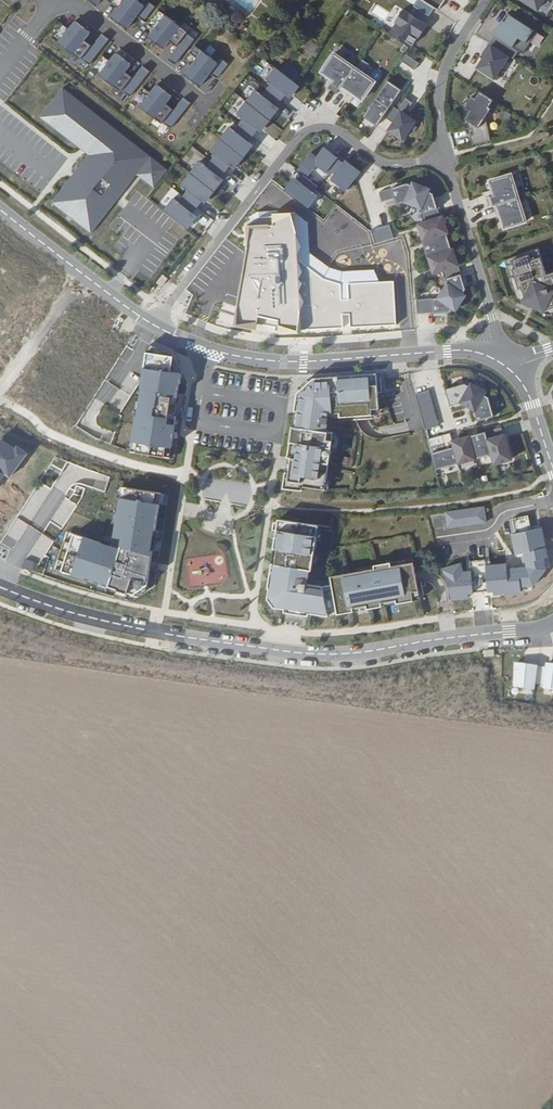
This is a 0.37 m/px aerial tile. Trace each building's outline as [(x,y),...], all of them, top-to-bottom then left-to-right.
[(139,0),(109,0),(117,7),(111,15),(126,28),(136,15),(145,5),(139,0)] [(420,0),(418,0),(414,7),(418,10),(423,13),(428,17),(434,9),(420,0)] [(434,9),(438,11),(445,0),(420,0),(434,9)] [(520,0),(536,10),(543,0),(521,0),(520,0)] [(148,1),(145,5),(136,15),(143,20),(154,6),(148,1)] [(158,8),(147,22),(154,27),(165,14),(158,8)] [(413,18),(400,10),(392,22),(394,23),(387,34),(409,48),(410,46),(413,47),(417,41),(415,40),(417,37),(418,38),(426,26),(418,21),(413,18)] [(423,13),(418,10),(413,18),(418,21),(423,13)] [(536,33),(504,12),(490,35),(491,35),(487,43),(512,59),(517,52),(522,55),(536,33)] [(180,26),(165,14),(154,27),(148,35),(163,48),(169,41),(180,26)] [(68,29),(57,42),(72,54),(83,40),(89,33),(74,21),(68,29)] [(50,37),(57,42),(68,29),(60,23),(50,37)] [(188,33),(180,26),(169,41),(176,47),(187,33),(188,33)] [(194,39),(187,33),(176,47),(167,59),(173,64),(194,39)] [(107,39),(100,34),(91,46),(81,59),(87,65),(107,39)] [(312,54),(318,45),(307,38),(301,48),(312,54)] [(83,40),(72,54),(80,60),(81,59),(91,46),(83,40)] [(183,59),(190,65),(201,50),(194,44),(183,59)] [(190,65),(183,73),(199,85),(209,73),(217,62),(201,50),(190,65)] [(113,86),(124,72),(130,64),(115,52),(108,60),(98,74),(113,86)] [(98,74),(108,60),(101,55),(90,69),(98,74)] [(336,94),(339,90),(353,69),(333,56),(321,73),(333,81),(328,88),(336,94)] [(217,62),(209,73),(215,78),(227,63),(220,58),(217,62)] [(128,96),(148,71),(141,65),(132,78),(121,91),(128,96)] [(297,85),(275,68),(266,80),(271,84),(266,90),(280,101),(285,95),(287,97),(297,85)] [(374,83),(353,69),(339,90),(346,95),(348,92),(361,101),(374,83)] [(124,72),(113,86),(121,92),(121,91),(132,78),(124,72)] [(387,82),(375,100),(388,109),(400,91),(387,82)] [(139,106),(154,118),(165,104),(171,96),(155,84),(149,92),(139,106)] [(131,100),(139,106),(149,92),(142,86),(131,100)] [(166,169),(64,89),(41,118),(88,155),(51,202),(90,232),(136,173),(153,186),(166,169)] [(280,101),(266,90),(261,96),(255,91),(245,103),(266,119),(276,107),(275,107),(280,101)] [(492,101),(479,93),(474,100),(471,98),(464,109),(469,112),(465,118),(468,131),(471,131),(472,136),(469,136),(471,146),(489,142),(484,117),(490,109),(488,108),(492,101)] [(189,102),(182,97),(173,109),(162,123),(169,128),(189,102)] [(375,127),(388,109),(375,100),(362,118),(375,127)] [(266,119),(245,103),(236,115),(242,120),(238,125),(252,137),(266,119)] [(165,104),(154,118),(162,124),(162,123),(173,109),(165,104)] [(287,117),(292,110),(285,105),(280,113),(287,117)] [(414,122),(400,113),(388,131),(402,141),(414,122)] [(252,137),(238,125),(233,131),(229,128),(219,139),(240,156),(250,144),(248,143),(252,137)] [(215,155),(210,161),(224,172),(229,166),(231,168),(240,156),(219,139),(210,151),(215,155)] [(315,165),(325,173),(336,159),(321,148),(314,157),(309,153),(296,169),(302,174),(305,177),(315,165)] [(342,164),(336,159),(325,173),(331,177),(330,179),(345,191),(358,175),(343,163),(342,164)] [(219,178),(224,172),(210,161),(206,167),(199,162),(190,174),(211,191),(220,179),(219,178)] [(187,191),(182,197),(196,208),(201,202),(202,202),(211,191),(190,174),(180,186),(187,191)] [(305,177),(302,174),(296,181),(295,180),(285,191),(306,208),(315,196),(311,192),(316,185),(305,177)] [(489,208),(493,206),(518,199),(511,175),(490,181),(494,196),(486,198),(489,208)] [(405,203),(413,206),(420,187),(412,184),(411,186),(406,184),(391,189),(396,205),(405,203)] [(428,190),(420,187),(413,206),(421,209),(422,214),(439,209),(435,196),(427,193),(428,190)] [(191,213),(196,208),(182,197),(177,203),(173,199),(163,211),(184,227),(194,215),(191,213)] [(525,222),(518,199),(493,206),(496,214),(499,213),(504,228),(525,222)] [(245,251),(233,326),(274,334),(395,327),(393,281),(380,280),(374,268),(343,270),(330,265),(310,252),(308,219),(295,211),(252,215),(243,226),(245,251)] [(418,225),(423,241),(445,234),(447,234),(442,217),(418,225)] [(370,229),(374,243),(393,237),(390,224),(370,229)] [(450,251),(445,234),(423,241),(421,242),(426,258),(428,258),(450,251)] [(538,249),(508,259),(516,285),(513,286),(517,299),(550,315),(552,314),(552,273),(546,275),(538,249)] [(452,250),(450,251),(428,258),(433,274),(457,266),(452,250)] [(447,283),(442,291),(459,303),(464,296),(461,294),(464,290),(459,275),(446,280),(447,283)] [(455,310),(459,303),(442,291),(437,299),(432,299),(433,314),(450,312),(452,309),(455,310)] [(114,332),(118,326),(104,317),(72,368),(93,382),(122,336),(114,332)] [(129,452),(169,458),(175,417),(174,417),(176,403),(178,404),(180,395),(177,394),(179,383),(180,384),(182,373),(173,355),(149,344),(146,351),(140,387),(141,387),(136,415),(135,415),(129,452)] [(23,377),(36,388),(45,377),(32,366),(23,377)] [(298,410),(295,427),(324,432),(327,413),(338,413),(338,417),(371,415),(370,409),(378,409),(376,374),(313,379),(296,394),(294,410),(298,410)] [(464,384),(445,390),(449,406),(461,403),(474,410),(477,421),(494,417),(489,397),(483,394),(485,392),(471,384),(469,387),(464,384)] [(438,426),(428,391),(414,395),(424,430),(438,426)] [(95,419),(114,428),(121,412),(101,404),(95,419)] [(11,423),(0,417),(0,438),(1,438),(11,423)] [(332,433),(324,432),(295,427),(292,426),(288,451),(293,452),(288,475),(284,475),(282,489),(300,491),(301,487),(323,490),(332,433)] [(500,428),(485,432),(491,455),(494,465),(510,461),(503,435),(502,436),(500,428)] [(474,459),(491,455),(485,432),(468,437),(474,459)] [(435,470),(458,464),(452,441),(450,433),(441,436),(445,450),(430,454),(435,470)] [(468,437),(452,441),(458,464),(474,459),(468,437)] [(0,472),(12,450),(0,444),(0,472)] [(161,494),(122,488),(114,537),(122,538),(121,546),(120,549),(67,532),(55,569),(117,589),(116,590),(127,594),(127,593),(134,595),(147,586),(152,551),(150,551),(153,530),(155,530),(161,494)] [(61,509),(56,506),(49,516),(62,525),(75,504),(68,499),(61,509)] [(483,505),(444,510),(447,528),(485,523),(483,505)] [(527,516),(511,519),(515,534),(511,534),(515,555),(523,553),(524,558),(526,568),(516,568),(506,569),(506,564),(486,566),(485,560),(469,562),(470,572),(462,573),(460,565),(442,570),(451,600),(466,598),(466,594),(492,591),(493,594),(520,592),(519,586),(533,585),(545,569),(542,558),(546,557),(541,528),(530,530),(527,516)] [(324,612),(334,610),(330,586),(321,587),(305,585),(307,570),(310,571),(317,526),(278,521),(274,549),(278,550),(275,565),(271,565),(268,589),(273,590),(272,596),(279,607),(288,607),(286,614),(310,618),(310,614),(329,618),(324,612)] [(516,565),(516,568),(526,568),(524,558),(521,559),(522,565),(516,565)] [(329,577),(330,586),(334,610),(335,616),(379,609),(379,604),(394,601),(395,605),(412,602),(410,592),(417,591),(412,564),(390,567),(389,563),(373,566),(373,570),(329,577)] [(536,667),(514,664),(511,687),(533,690),(533,685),(536,667)] [(545,664),(545,668),(542,686),(542,689),(552,691),(552,665),(545,664)] [(545,668),(536,667),(533,685),(542,686),(545,668)]
